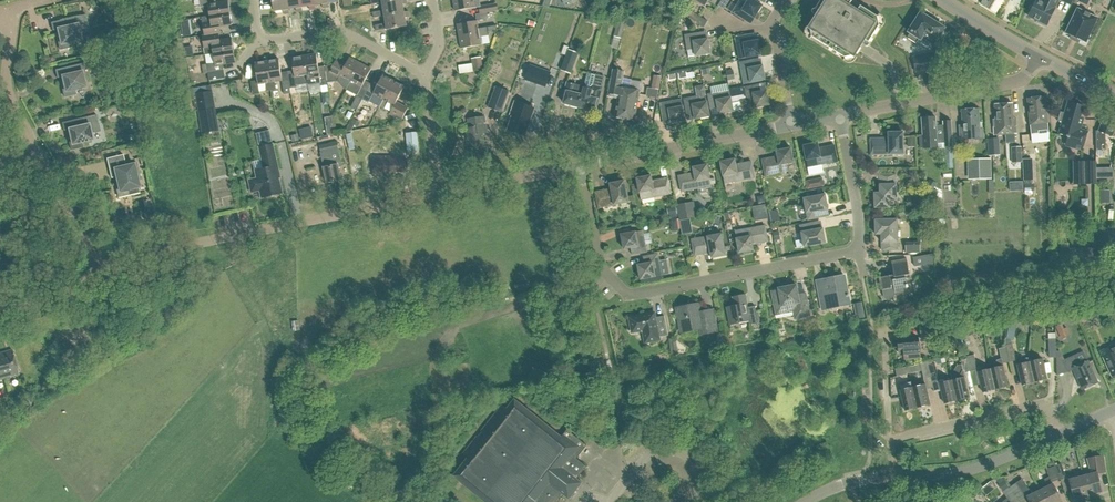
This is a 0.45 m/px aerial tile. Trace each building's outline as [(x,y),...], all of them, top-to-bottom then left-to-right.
[(229,12),(228,0),(216,2),(215,0),(199,0),(200,7),(208,5),(210,15),(229,12)] [(275,10),(283,9),(284,13),(290,13),(289,8),(288,0),(273,0),(275,10)] [(289,8),(296,7),(297,11),(303,10),(302,7),(301,0),(288,0),(289,8)] [(302,7),(310,5),(310,9),(316,9),(315,5),(314,0),(301,0),(302,7)] [(382,3),(384,10),(373,12),(374,18),(385,16),(385,15),(404,12),(403,4),(407,3),(406,0),(393,0),(382,2),(382,3)] [(455,11),(481,7),(479,0),(453,0),(455,11)] [(691,10),(695,3),(690,0),(688,0),(684,6),(691,10)] [(718,5),(723,8),(724,8),(728,2),(727,2),(725,0),(721,0),(718,5)] [(728,9),(732,12),(745,20),(749,15),(755,18),(763,6),(760,4),(759,3),(754,0),(740,0),(737,6),(732,3),(728,9)] [(883,20),(851,0),(821,0),(816,9),(820,12),(807,34),(851,61),(864,40),(869,43),(883,20)] [(982,4),(996,13),(998,10),(1003,0),(984,0),(982,4)] [(1029,15),(1038,20),(1037,22),(1046,26),(1047,24),(1047,25),(1056,8),(1055,8),(1059,0),(1043,0),(1042,1),(1040,0),(1036,0),(1029,15)] [(480,7),(481,13),(499,10),(498,4),(480,7)] [(691,10),(684,6),(680,12),(687,17),(691,11),(691,10)] [(1080,40),(1086,43),(1098,18),(1077,8),(1065,33),(1071,36),(1070,39),(1078,43),(1080,40)] [(385,15),(385,16),(386,23),(375,25),(376,31),(387,29),(407,26),(405,17),(409,17),(408,11),(404,12),(385,15)] [(704,28),(708,22),(691,11),(687,17),(704,28)] [(204,35),(218,33),(221,33),(220,26),(231,25),(229,12),(210,15),(210,17),(202,18),(203,26),(204,35)] [(934,43),(944,28),(921,14),(915,23),(916,24),(907,38),(916,44),(922,35),(934,43)] [(85,15),(51,23),(52,31),(57,29),(58,34),(56,34),(60,50),(71,47),(70,42),(84,39),(82,33),(89,31),(85,15)] [(459,36),(488,31),(497,30),(496,25),(478,28),(477,21),(457,24),(459,36)] [(617,23),(613,38),(620,39),(624,25),(617,23)] [(663,24),(662,31),(672,33),(674,26),(663,24)] [(191,28),(182,29),(183,36),(192,35),(191,28)] [(488,31),(459,36),(461,48),(482,45),(481,38),(489,36),(488,31)] [(205,54),(233,50),(231,37),(219,39),(218,33),(204,35),(202,35),(202,36),(203,40),(205,54)] [(701,40),(700,33),(685,35),(688,50),(689,57),(695,56),(710,54),(708,39),(701,40)] [(751,42),(750,35),(735,38),(739,59),(746,58),(761,55),(758,40),(751,42)] [(561,70),(571,74),(579,53),(568,49),(561,70)] [(235,62),(233,50),(205,54),(205,56),(214,54),(215,62),(206,64),(206,65),(204,65),(205,74),(208,74),(209,81),(225,79),(224,70),(223,64),(235,62)] [(916,73),(946,67),(943,52),(913,57),(916,73)] [(316,53),(304,55),(305,63),(307,74),(308,84),(309,84),(309,86),(314,85),(321,84),(321,86),(328,85),(327,83),(327,81),(325,68),(325,66),(318,67),(316,53)] [(294,70),(288,71),(290,88),(297,87),(296,86),(308,84),(307,74),(305,63),(304,55),(292,57),(294,70)] [(333,64),(325,66),(325,68),(327,81),(327,83),(338,82),(344,89),(347,91),(347,90),(352,81),(351,80),(360,63),(349,57),(346,64),(336,59),(333,64)] [(473,59),(473,64),(475,71),(485,69),(483,57),(473,59)] [(290,88),(288,71),(281,72),(279,59),(267,61),(271,89),(276,89),(275,80),(282,79),(284,93),(291,92),(290,88)] [(756,67),(755,60),(740,63),(744,84),(751,83),(766,80),(763,66),(756,67)] [(266,90),(271,89),(267,61),(255,62),(257,80),(251,81),(253,94),(259,93),(258,83),(265,82),(266,90)] [(64,97),(76,95),(75,90),(88,87),(83,63),(55,70),(57,78),(62,77),(63,81),(61,82),(64,97)] [(362,99),(370,83),(365,80),(371,69),(360,63),(351,80),(352,81),(347,90),(357,95),(351,106),(357,110),(362,99)] [(529,65),(524,79),(546,87),(551,73),(529,65)] [(625,119),(630,89),(623,88),(625,72),(614,70),(609,97),(618,99),(615,116),(615,117),(625,119)] [(594,111),(597,100),(599,100),(606,76),(588,72),(584,86),(579,107),(594,111)] [(370,83),(362,99),(369,103),(373,94),(379,97),(375,104),(380,107),(393,81),(382,75),(376,86),(370,83)] [(652,89),(659,90),(661,77),(654,75),(652,89)] [(393,81),(380,107),(384,109),(388,102),(394,105),(389,113),(396,117),(403,120),(409,109),(402,105),(396,102),(404,86),(393,81)] [(564,103),(579,107),(584,86),(567,82),(565,91),(567,91),(564,103)] [(710,117),(707,102),(706,95),(704,85),(696,87),(698,97),(684,99),(687,116),(694,114),(695,119),(710,117)] [(759,85),(745,88),(730,90),(732,102),(740,101),(742,102),(744,103),(746,103),(748,103),(749,109),(756,108),(770,105),(768,90),(761,92),(759,85)] [(503,113),(510,92),(497,87),(489,108),(503,113)] [(647,88),(646,96),(657,98),(659,90),(652,89),(647,88)] [(630,89),(625,119),(635,120),(640,90),(630,89)] [(732,102),(730,90),(708,94),(711,109),(718,108),(719,115),(734,112),(732,102)] [(213,91),(196,94),(203,133),(220,130),(213,91)] [(1031,125),(1031,134),(1049,132),(1048,123),(1045,96),(1028,98),(1031,125)] [(686,121),(683,106),(682,99),(660,104),(663,120),(670,119),(671,124),(686,121)] [(1065,146),(1071,148),(1082,151),(1088,132),(1081,129),(1083,123),(1079,122),(1084,106),(1068,101),(1065,113),(1060,111),(1058,121),(1062,122),(1059,133),(1067,136),(1067,137),(1068,137),(1065,146)] [(512,116),(508,129),(525,136),(535,108),(515,102),(514,104),(510,115),(512,116)] [(1005,126),(1006,135),(1017,134),(1016,118),(1013,118),(1012,103),(1003,104),(1004,119),(1006,119),(1007,126),(1005,126)] [(994,135),(1006,135),(1005,126),(1007,126),(1006,119),(1004,119),(1003,104),(995,104),(996,119),(993,119),(994,135)] [(980,129),(980,123),(979,109),(963,110),(963,113),(963,125),(960,125),(960,139),(964,139),(984,138),(983,129),(980,129)] [(119,112),(111,112),(112,121),(120,121),(119,112)] [(1114,128),(1114,118),(1105,114),(1099,131),(1096,131),(1096,148),(1105,148),(1105,133),(1112,136),(1114,128)] [(81,143),(95,139),(93,133),(100,131),(96,115),(62,123),(63,131),(68,130),(69,134),(67,134),(71,150),(82,147),(81,143)] [(469,152),(483,150),(486,149),(483,133),(488,132),(485,116),(467,119),(469,128),(465,128),(469,152)] [(361,122),(353,117),(351,122),(346,131),(351,130),(355,124),(358,126),(361,122)] [(937,126),(936,117),(922,118),(923,136),(920,136),(921,148),(937,147),(937,144),(945,143),(945,147),(954,146),(952,121),(943,121),(943,125),(937,126)] [(311,127),(299,130),(302,140),(313,137),(311,127)] [(417,131),(406,132),(409,152),(420,151),(417,131)] [(871,155),(897,154),(904,154),(904,147),(903,132),(889,133),(889,138),(871,139),(871,155)] [(350,135),(344,136),(348,151),(355,149),(350,135)] [(989,156),(1001,155),(1000,138),(988,139),(989,156)] [(328,144),(320,146),(321,153),(339,149),(338,143),(337,143),(337,142),(328,144)] [(819,148),(818,143),(803,146),(808,167),(838,162),(835,145),(819,148)] [(249,180),(252,193),(261,191),(262,198),(284,193),(281,178),(282,178),(275,144),(260,147),(265,168),(256,170),(258,178),(249,180)] [(1012,163),(1022,162),(1022,147),(1012,147),(1012,163)] [(765,176),(789,171),(787,164),(794,163),(791,148),(777,151),(778,157),(762,160),(765,176)] [(339,149),(321,153),(323,161),(322,161),(327,183),(342,180),(339,166),(342,165),(339,149)] [(110,158),(106,159),(109,170),(109,172),(111,178),(116,177),(117,181),(115,182),(118,197),(130,195),(141,193),(139,187),(138,181),(141,180),(137,164),(125,166),(123,155),(113,157),(110,158)] [(408,172),(409,161),(405,161),(405,157),(373,156),(372,175),(389,176),(389,171),(408,172)] [(736,165),(735,159),(720,162),(725,184),(755,178),(752,162),(736,165)] [(968,180),(992,179),(991,159),(968,160),(968,180)] [(1074,185),(1097,184),(1096,161),(1073,162),(1074,185)] [(682,192),(712,186),(707,164),(693,167),(694,173),(678,176),(682,192)] [(875,208),(890,207),(897,207),(896,174),(880,175),(880,193),(874,193),(875,208)] [(652,181),(651,175),(637,178),(641,200),(671,194),(668,178),(652,181)] [(816,178),(806,180),(807,188),(817,186),(816,178)] [(599,208),(615,205),(629,202),(627,195),(624,181),(610,184),(611,189),(596,192),(599,208)] [(927,187),(924,191),(931,195),(933,190),(927,187)] [(933,190),(931,195),(937,199),(940,194),(933,190)] [(1109,190),(1099,190),(1099,203),(1109,203),(1109,190)] [(808,220),(823,217),(822,210),(828,209),(825,194),(804,199),(808,220)] [(759,203),(766,202),(765,195),(758,197),(759,203)] [(697,217),(694,203),(679,205),(681,220),(690,218),(697,217)] [(779,211),(771,212),(773,222),(780,221),(779,211)] [(681,220),(683,234),(692,232),(690,218),(681,220)] [(898,250),(897,219),(875,220),(876,235),(881,234),(882,250),(898,250)] [(816,229),(815,223),(800,226),(804,247),(826,243),(823,228),(816,229)] [(739,253),(754,250),(753,245),(768,242),(765,226),(735,231),(739,253)] [(782,230),(784,237),(800,234),(799,227),(782,230)] [(647,252),(643,231),(621,235),(624,249),(631,248),(632,255),(647,252)] [(775,240),(782,239),(780,231),(773,232),(775,240)] [(726,256),(723,241),(722,234),(692,240),(695,256),(710,253),(711,258),(726,256)] [(640,280),(655,277),(662,276),(658,254),(643,257),(644,264),(638,265),(640,280)] [(922,255),(913,257),(915,267),(924,265),(922,255)] [(909,292),(906,278),(910,278),(907,259),(892,261),(894,275),(879,278),(881,290),(883,290),(884,296),(885,298),(886,299),(888,300),(890,300),(895,299),(894,295),(909,292)] [(822,310),(850,305),(845,276),(817,281),(822,310)] [(798,294),(797,285),(779,288),(779,290),(772,291),(775,308),(777,314),(793,311),(794,311),(795,318),(810,315),(806,293),(798,294)] [(747,307),(747,304),(746,295),(733,297),(735,306),(727,307),(730,325),(749,321),(750,325),(759,323),(755,306),(747,307)] [(865,318),(862,302),(853,304),(856,319),(865,318)] [(702,311),(701,303),(676,308),(681,333),(701,329),(702,334),(717,332),(713,309),(702,311)] [(653,318),(650,316),(650,313),(629,317),(631,330),(640,328),(640,330),(644,333),(646,332),(648,343),(661,340),(660,337),(668,335),(664,316),(653,318)] [(906,327),(913,325),(910,315),(903,316),(906,327)] [(76,343),(84,331),(68,320),(60,332),(76,343)] [(294,333),(301,332),(300,321),(293,322),(294,333)] [(966,331),(972,328),(968,321),(963,323),(966,331)] [(922,338),(939,336),(938,322),(920,324),(922,338)] [(1064,329),(1062,324),(1056,326),(1062,339),(1070,336),(1067,328),(1064,329)] [(920,358),(918,338),(898,340),(899,353),(905,353),(905,359),(920,358)] [(1006,348),(1009,362),(1017,361),(1013,344),(1006,345),(1006,348)] [(1100,351),(1103,357),(1112,376),(1114,375),(1114,344),(1109,347),(1100,351)] [(1003,364),(1009,362),(1006,348),(999,350),(1003,364)] [(4,379),(10,377),(10,376),(14,375),(15,376),(19,374),(12,350),(0,354),(0,364),(4,379)] [(1064,359),(1062,360),(1067,372),(1074,369),(1083,389),(1098,382),(1088,361),(1084,351),(1074,355),(1064,359)] [(968,358),(970,371),(977,369),(974,355),(967,356),(968,358)] [(964,373),(970,371),(968,358),(961,360),(962,364),(957,365),(951,375),(952,380),(957,399),(961,398),(961,399),(969,397),(964,373)] [(1030,363),(1034,381),(1039,380),(1039,381),(1047,379),(1042,359),(1034,361),(1035,361),(1030,363)] [(928,365),(930,376),(932,382),(939,381),(935,364),(933,365),(932,361),(927,363),(928,365)] [(997,365),(990,366),(991,370),(995,388),(998,387),(999,387),(1000,388),(1008,386),(1003,366),(1002,361),(999,362),(997,365)] [(924,378),(930,376),(928,365),(927,363),(921,364),(924,378)] [(1030,382),(1034,381),(1030,363),(1025,364),(1025,363),(1017,365),(1022,385),(1030,383),(1030,382)] [(897,376),(909,373),(908,366),(895,369),(897,376)] [(1018,390),(1017,368),(1011,368),(1012,378),(1009,378),(1009,390),(1018,390)] [(990,389),(995,388),(991,370),(986,371),(986,370),(978,372),(983,392),(991,390),(990,389)] [(952,400),(957,399),(952,380),(940,383),(944,403),(952,401),(952,400)] [(901,384),(899,384),(905,410),(918,407),(913,387),(911,381),(909,382),(901,384)] [(913,387),(918,407),(930,404),(925,384),(913,387)] [(515,399),(507,409),(502,405),(481,432),(482,432),(478,437),(477,436),(462,455),(467,458),(452,476),(485,501),(559,501),(564,496),(569,500),(583,483),(577,479),(587,466),(577,458),(587,445),(568,430),(562,436),(515,399)] [(1087,459),(1091,474),(1083,476),(1088,495),(1102,492),(1097,473),(1099,470),(1105,469),(1105,462),(1104,455),(1097,456),(1087,459)] [(1055,466),(1060,479),(1066,477),(1061,464),(1055,466)] [(1060,479),(1055,466),(1047,469),(1049,477),(1044,479),(1048,486),(1040,490),(1046,501),(1061,501),(1062,501),(1052,482),(1060,479)] [(1074,499),(1088,495),(1083,476),(1069,480),(1074,499)] [(1010,487),(1004,477),(998,481),(1000,484),(998,485),(1007,498),(1003,501),(1012,501),(1018,498),(1010,487)] [(1010,487),(1018,498),(1023,495),(1027,497),(1030,501),(1046,501),(1040,490),(1032,494),(1022,479),(1016,483),(1010,487)]
